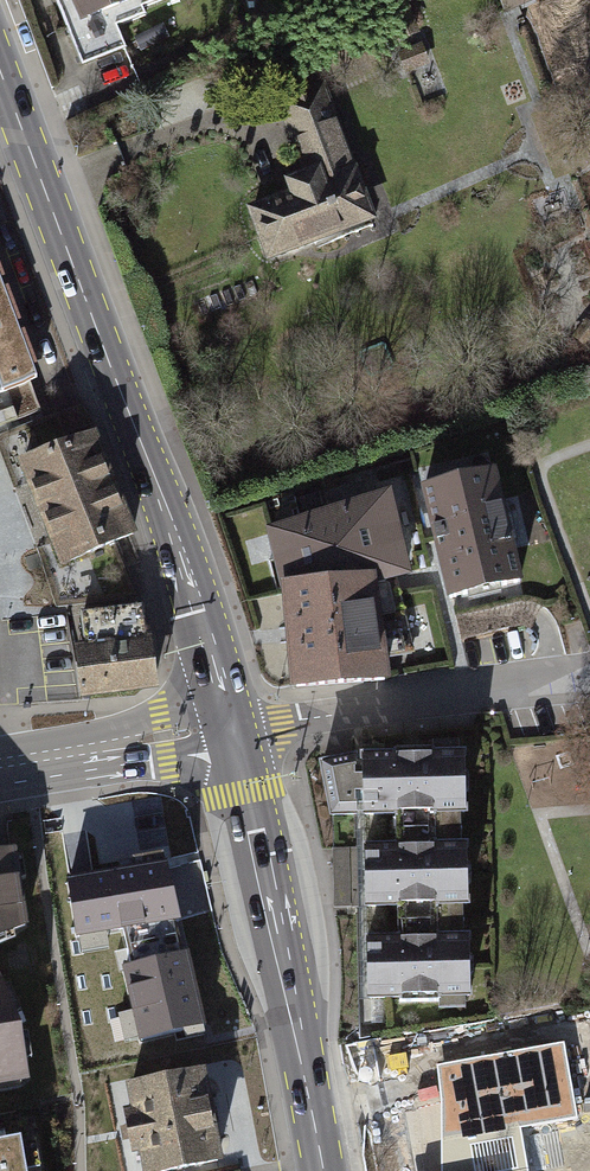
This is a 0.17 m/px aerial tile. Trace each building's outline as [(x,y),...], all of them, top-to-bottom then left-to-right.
[(80,64),(124,46),(116,27),(145,16),(142,8),(162,0),(55,0),(80,64)] [(504,10),(530,0),(499,0),(504,10)] [(334,222),(338,220),(366,210),(360,193),(343,149),(331,116),(320,88),(281,103),(300,151),(302,150),(310,173),(314,171),(334,222)] [(314,171),(310,173),(287,182),(293,199),(270,208),(268,204),(252,210),(269,256),(292,247),(341,228),(338,220),(334,222),(314,171)] [(19,317),(31,313),(0,231),(0,267),(19,317)] [(0,280),(0,393),(37,379),(0,280)] [(93,437),(24,463),(44,513),(112,486),(93,437)] [(492,471),(423,488),(450,598),(519,581),(492,471)] [(112,486),(44,513),(64,563),(132,536),(112,486)] [(387,497),(272,532),(288,592),(296,686),(383,680),(369,581),(404,572),(387,497)] [(144,641),(140,607),(82,614),(86,648),(75,649),(80,694),(153,685),(147,641),(144,641)] [(338,762),(322,765),(332,815),(355,814),(355,804),(364,804),(364,814),(404,813),(404,830),(443,829),(443,812),(464,812),(463,754),(363,756),(363,776),(355,777),(354,758),(338,762)] [(405,847),(365,848),(366,906),(406,905),(406,922),(445,921),(445,904),(466,904),(465,846),(443,846),(443,829),(404,830),(405,847)] [(348,888),(347,848),(332,849),(334,889),(348,888)] [(25,925),(13,851),(0,853),(0,936),(25,925)] [(169,858),(67,876),(77,935),(179,917),(169,858)] [(407,939),(367,939),(368,998),(469,996),(467,937),(446,938),(445,921),(406,922),(407,939)] [(191,950),(123,965),(139,1039),(207,1024),(191,950)] [(27,1078),(19,1027),(0,981),(0,1083),(27,1078)] [(437,1063),(443,1095),(441,1170),(530,1170),(522,1127),(579,1116),(564,1040),(437,1063)] [(196,1064),(127,1077),(145,1165),(214,1152),(196,1064)] [(0,1140),(0,1170),(27,1170),(21,1137),(0,1140)]
